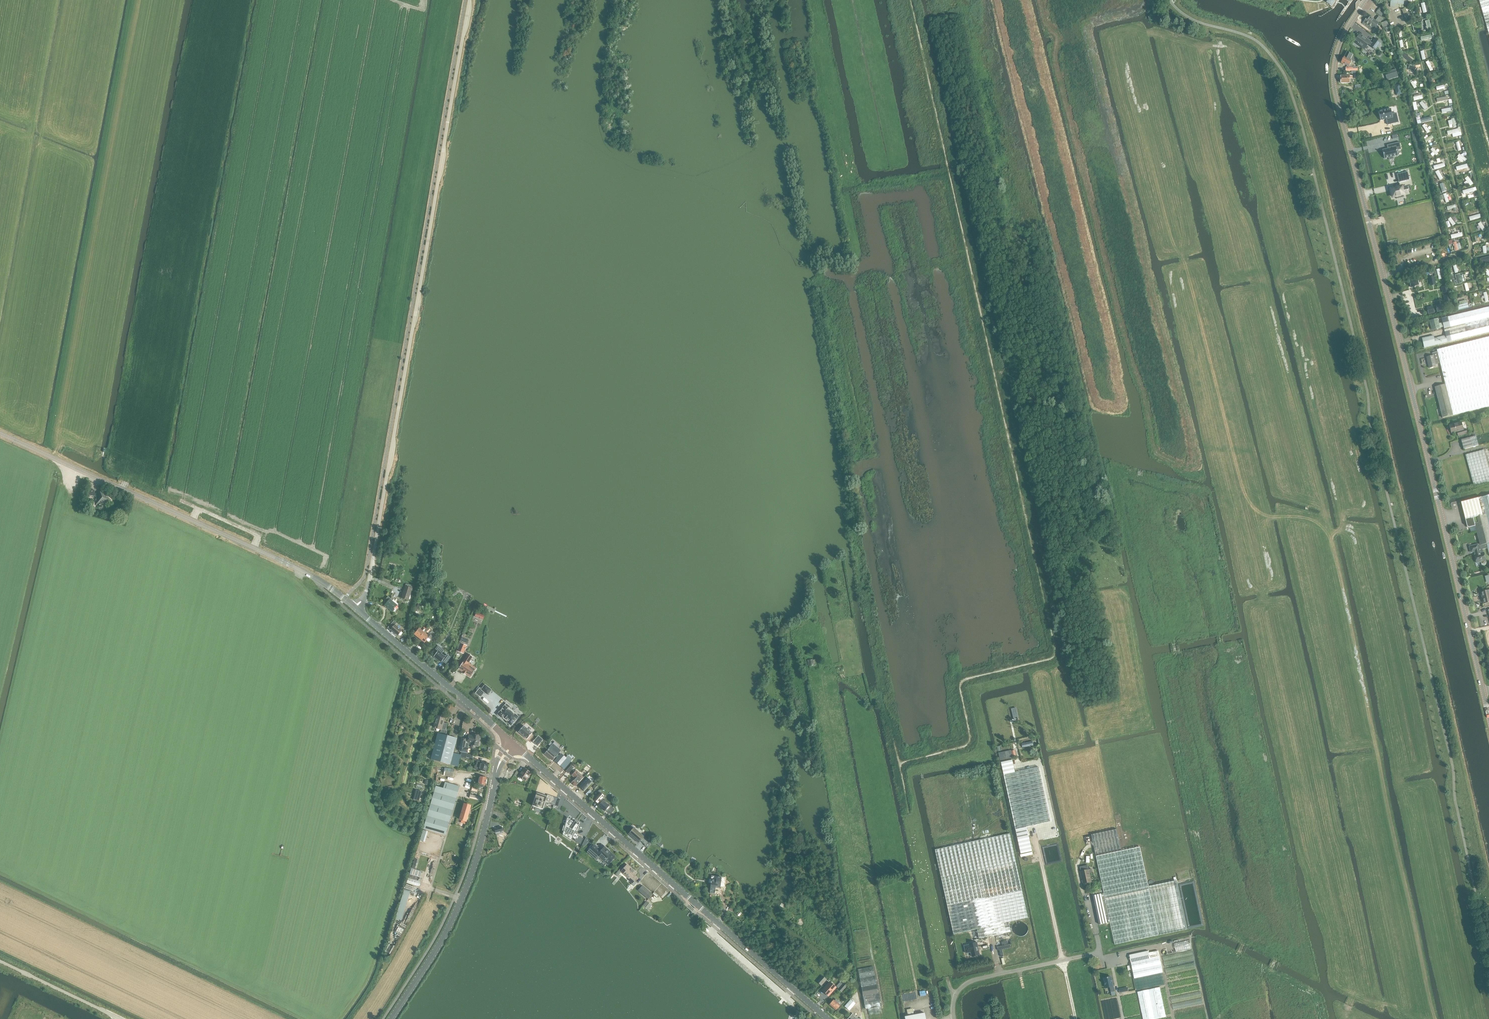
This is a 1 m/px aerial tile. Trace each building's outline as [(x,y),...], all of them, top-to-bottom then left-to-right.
[(1342,12),(1341,12),(1341,13),(1341,14),(1342,14),(1343,14),(1344,13),(1351,3),(1352,0),(1350,0),(1348,2),(1348,3),(1347,3),(1347,4),(1347,5),(1345,7),(1344,7),(1344,8),(1342,12)] [(1487,26),(1488,34),(1488,0),(1479,0),(1487,26)] [(1379,23),(1370,17),(1369,19),(1367,18),(1363,24),(1370,29),(1372,27),(1375,29),(1379,23)] [(1391,30),(1387,21),(1381,23),(1383,28),(1385,27),(1387,32),(1391,30)] [(1372,43),(1360,35),(1355,42),(1365,49),(1369,44),(1370,45),(1370,46),(1375,50),(1381,43),(1376,39),(1372,43)] [(1355,63),(1353,55),(1347,52),(1341,63),(1349,67),(1352,61),(1355,63)] [(1397,109),(1381,112),(1384,124),(1390,122),(1392,128),(1406,125),(1403,116),(1399,117),(1397,109)] [(1391,150),(1381,152),(1384,165),(1392,163),(1392,165),(1397,164),(1397,162),(1401,161),(1398,149),(1404,148),(1402,141),(1390,144),(1391,150)] [(1410,180),(1408,172),(1397,174),(1397,175),(1398,174),(1400,182),(1410,180)] [(1403,186),(1389,190),(1392,199),(1393,198),(1394,200),(1404,198),(1403,196),(1405,195),(1404,194),(1409,192),(1407,187),(1403,188),(1403,186)] [(1417,278),(1408,280),(1410,287),(1419,285),(1417,278)] [(1444,327),(1446,335),(1434,338),(1434,336),(1422,338),(1424,348),(1436,345),(1448,342),(1488,332),(1488,307),(1442,318),(1443,323),(1439,324),(1438,319),(1430,321),(1432,330),(1440,328),(1440,327),(1444,327)] [(1437,350),(1438,352),(1433,353),(1433,356),(1427,357),(1429,368),(1436,366),(1436,364),(1440,363),(1445,384),(1435,387),(1443,418),(1453,415),(1488,406),(1488,337),(1437,350)] [(1464,430),(1462,422),(1449,426),(1451,433),(1457,432),(1458,436),(1467,433),(1466,429),(1464,430)] [(1464,449),(1478,445),(1476,436),(1461,440),(1464,449)] [(1465,455),(1474,487),(1488,483),(1488,456),(1487,449),(1484,450),(1465,455)] [(111,500),(98,488),(97,494),(94,493),(95,490),(89,489),(88,495),(97,497),(95,505),(111,500)] [(1461,502),(1467,526),(1469,527),(1470,527),(1475,526),(1480,544),(1469,547),(1471,552),(1475,551),(1475,555),(1474,555),(1476,563),(1481,562),(1481,563),(1482,564),(1482,565),(1483,565),(1484,565),(1485,565),(1485,564),(1486,564),(1486,563),(1486,562),(1485,561),(1486,561),(1484,553),(1483,549),(1488,548),(1488,554),(1488,495),(1461,502)] [(405,587),(401,598),(409,600),(409,599),(410,599),(412,594),(411,594),(411,593),(413,593),(414,590),(412,590),(412,589),(413,587),(413,586),(406,583),(405,587)] [(1481,592),(1483,604),(1488,602),(1488,590),(1481,592)] [(392,611),(397,605),(390,599),(391,598),(388,596),(384,601),(387,603),(385,605),(392,611)] [(398,635),(402,630),(395,625),(397,623),(394,620),(391,624),(394,626),(391,629),(398,635)] [(419,628),(415,634),(419,638),(424,632),(428,628),(425,625),(423,628),(424,629),(422,631),(419,628)] [(424,632),(419,638),(420,639),(422,641),(425,642),(427,640),(429,642),(430,643),(434,638),(432,636),(435,633),(432,631),(432,630),(430,628),(428,628),(424,632)] [(463,638),(458,651),(463,653),(469,640),(463,638)] [(446,664),(450,658),(447,655),(445,656),(442,654),(444,650),(438,645),(435,649),(438,651),(434,657),(441,662),(442,661),(446,664)] [(462,663),(458,669),(470,677),(476,669),(472,667),(473,666),(469,663),(472,658),(467,655),(461,663),(462,663)] [(842,679),(845,678),(843,667),(836,668),(842,679)] [(480,688),(476,693),(480,697),(484,692),(487,695),(491,690),(485,685),(481,689),(480,688)] [(511,725),(518,716),(515,714),(515,713),(509,708),(510,706),(506,703),(505,706),(497,714),(501,718),(502,716),(504,718),(503,718),(506,720),(507,720),(508,721),(507,722),(511,725)] [(435,720),(433,727),(437,728),(441,729),(442,729),(446,730),(448,724),(444,722),(445,717),(437,715),(435,720)] [(532,733),(524,726),(518,732),(527,739),(532,733)] [(432,756),(431,759),(438,761),(450,765),(450,764),(458,766),(458,765),(459,763),(460,759),(461,757),(461,755),(453,753),(456,743),(457,738),(445,735),(440,734),(438,733),(436,738),(432,756)] [(473,736),(469,735),(468,742),(471,743),(471,744),(471,745),(471,746),(471,748),(473,748),(475,747),(475,745),(478,746),(480,736),(473,735),(473,736)] [(538,736),(533,742),(538,746),(543,740),(538,736)] [(462,738),(460,750),(460,751),(461,751),(467,753),(468,748),(469,744),(465,743),(466,739),(462,738)] [(549,748),(544,754),(552,761),(556,757),(561,750),(553,743),(549,748)] [(461,755),(461,757),(466,758),(472,760),(473,754),(467,753),(461,751),(461,755)] [(998,753),(1000,760),(1005,759),(1005,758),(1008,757),(1008,755),(1011,754),(1010,751),(998,753)] [(557,758),(555,761),(564,769),(572,760),(573,759),(568,755),(567,755),(566,757),(561,753),(559,756),(557,758)] [(1013,760),(1001,762),(1004,775),(1016,829),(1025,827),(1051,822),(1039,767),(1015,772),(1014,764),(1013,760)] [(475,769),(478,770),(487,772),(489,763),(481,761),(478,761),(477,765),(474,765),(474,767),(475,769)] [(571,765),(566,771),(568,773),(574,767),(571,765)] [(445,767),(444,775),(453,776),(454,769),(445,767)] [(525,781),(531,773),(524,768),(519,776),(525,781)] [(575,786),(583,778),(581,776),(579,773),(576,771),(573,775),(576,778),(571,783),(575,786)] [(485,785),(486,777),(479,776),(478,784),(479,784),(479,786),(483,787),(483,785),(485,785)] [(587,777),(579,786),(584,790),(584,791),(592,782),(591,782),(587,778),(587,777)] [(445,834),(459,786),(445,782),(443,788),(435,786),(423,828),(445,834)] [(420,800),(422,790),(417,789),(414,799),(420,800)] [(596,796),(593,799),(598,803),(600,804),(598,806),(604,811),(605,810),(608,812),(612,807),(610,805),(609,805),(603,800),(602,799),(604,796),(600,792),(596,796)] [(550,802),(552,796),(547,794),(547,796),(537,793),(532,806),(542,809),(545,801),(550,802)] [(466,821),(471,806),(464,804),(459,819),(466,821)] [(568,820),(562,832),(573,842),(579,829),(568,820)] [(634,828),(629,834),(638,843),(640,841),(645,845),(647,842),(643,838),(644,837),(634,828)] [(423,829),(420,839),(426,841),(429,831),(423,829)] [(1092,834),(1094,844),(1096,854),(1121,849),(1117,829),(1092,834)] [(1028,918),(1014,852),(1010,834),(936,850),(939,868),(954,934),(977,929),(979,939),(1011,932),(1009,922),(1028,918)] [(592,847),(587,852),(596,861),(599,858),(607,865),(612,860),(615,857),(609,851),(609,850),(606,848),(605,849),(603,848),(601,850),(594,844),(592,847)] [(1093,895),(1095,904),(1099,924),(1110,922),(1115,945),(1159,935),(1188,929),(1177,880),(1148,886),(1140,847),(1096,856),(1104,893),(1093,895)] [(622,866),(615,874),(618,876),(621,872),(629,879),(629,880),(632,883),(631,884),(633,887),(637,883),(634,881),(637,878),(634,875),(636,872),(627,865),(624,868),(622,866)] [(1088,865),(1080,866),(1081,871),(1080,871),(1083,884),(1092,882),(1089,873),(1093,872),(1092,869),(1089,869),(1088,865)] [(420,879),(422,870),(412,867),(409,876),(420,879)] [(720,888),(721,877),(716,876),(716,879),(711,879),(710,893),(715,894),(715,888),(720,888)] [(648,899),(652,894),(642,885),(638,890),(648,899)] [(403,893),(397,918),(403,919),(410,891),(405,890),(404,893),(403,893)] [(651,904),(649,903),(646,901),(642,906),(645,908),(647,910),(651,904)] [(980,955),(977,942),(969,944),(969,945),(964,946),(966,953),(971,952),(972,957),(980,955)] [(1134,978),(1162,972),(1159,957),(1158,951),(1148,953),(1148,951),(1129,955),(1134,978)] [(881,1006),(878,994),(876,985),(873,967),(858,969),(861,987),(863,996),(865,1009),(868,1009),(870,1018),(883,1018),(881,1006)] [(1113,986),(1111,977),(1104,978),(1106,988),(1110,987),(1111,992),(1115,991),(1114,986),(1113,986)] [(1137,991),(1143,1018),(1156,1018),(1166,1017),(1160,986),(1137,991)] [(818,995),(824,1000),(831,992),(825,987),(818,995)] [(833,1000),(829,1004),(836,1010),(840,1006),(840,1005),(842,1003),(838,1000),(836,999),(834,1000),(833,1000)] [(849,1011),(855,1004),(851,1000),(845,1007),(849,1011)]
